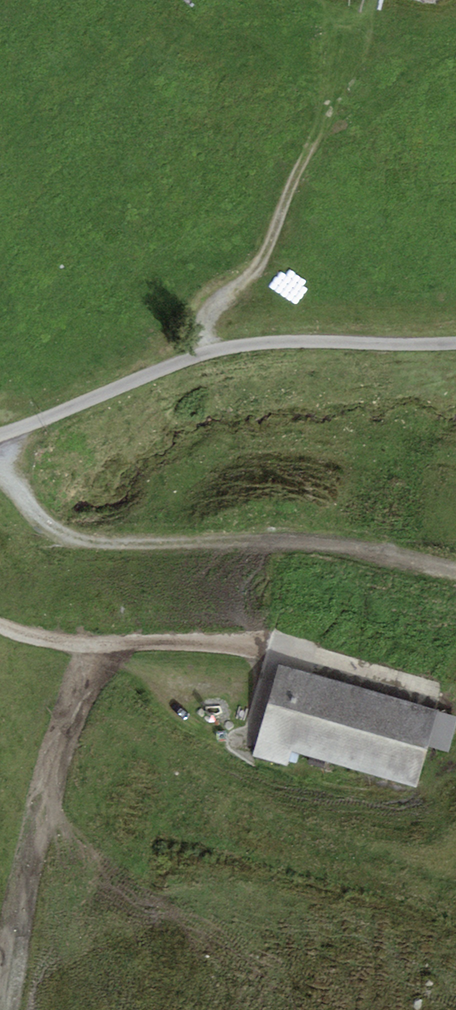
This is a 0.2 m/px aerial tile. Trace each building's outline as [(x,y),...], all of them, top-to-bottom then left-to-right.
[(446,717),(285,670),(258,761),(293,771),(297,756),(424,793),(446,717)]
